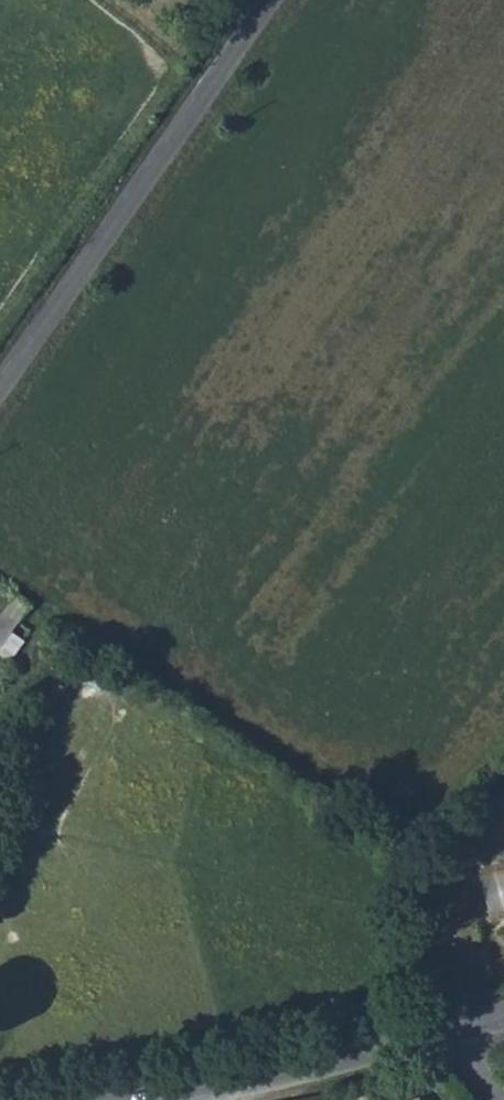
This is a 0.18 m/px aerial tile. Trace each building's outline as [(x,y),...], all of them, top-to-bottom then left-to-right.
[(0,630),(0,633),(15,642),(33,614),(43,597),(27,587),(0,630)] [(497,917),(503,915),(503,867),(485,872),(497,917)]
